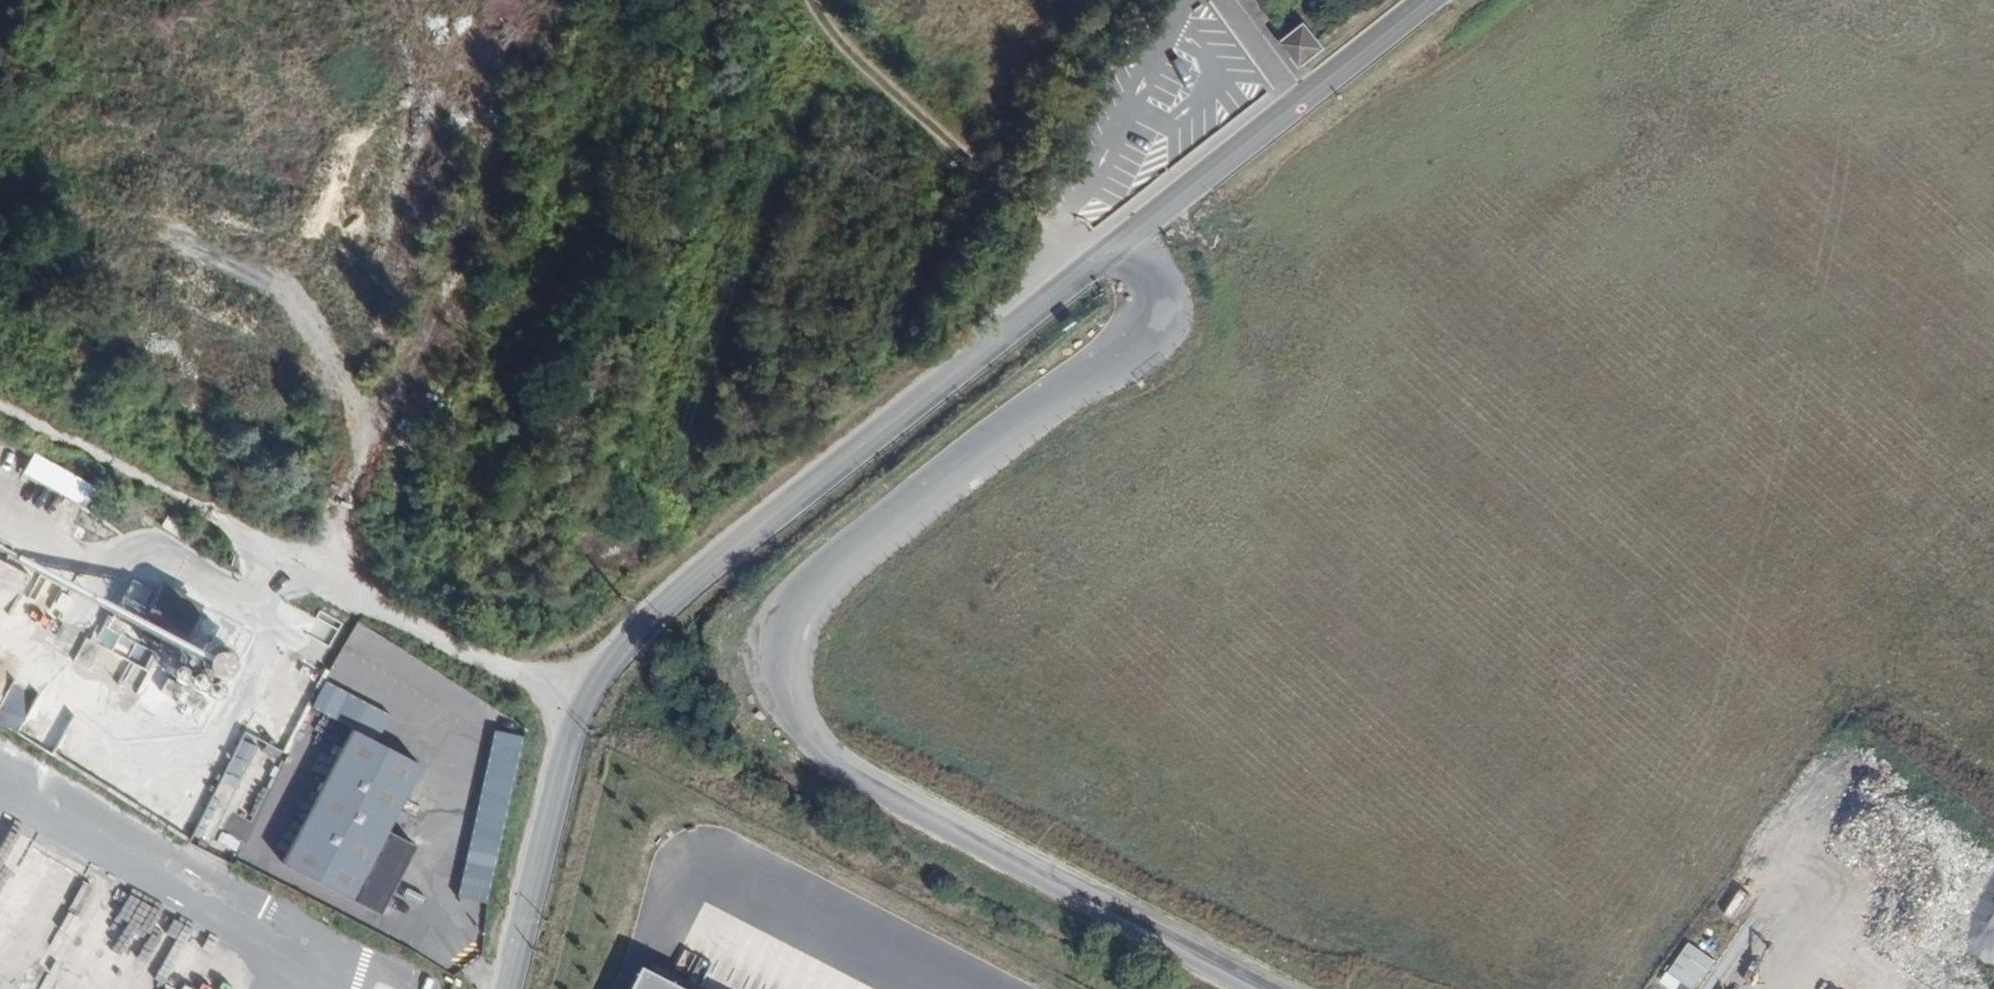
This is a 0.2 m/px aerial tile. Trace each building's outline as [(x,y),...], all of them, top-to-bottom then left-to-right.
[(1323,49),(1303,24),(1281,41),(1301,67),(1323,49)] [(88,486),(33,455),(23,472),(78,503),(88,486)] [(162,595),(151,615),(179,631),(190,610),(162,595)] [(329,671),(283,647),(241,730),(286,752),(329,671)] [(344,731),(273,867),(375,920),(413,848),(380,831),(413,767),(344,731)] [(653,968),(642,988),(694,988),(653,968)]
